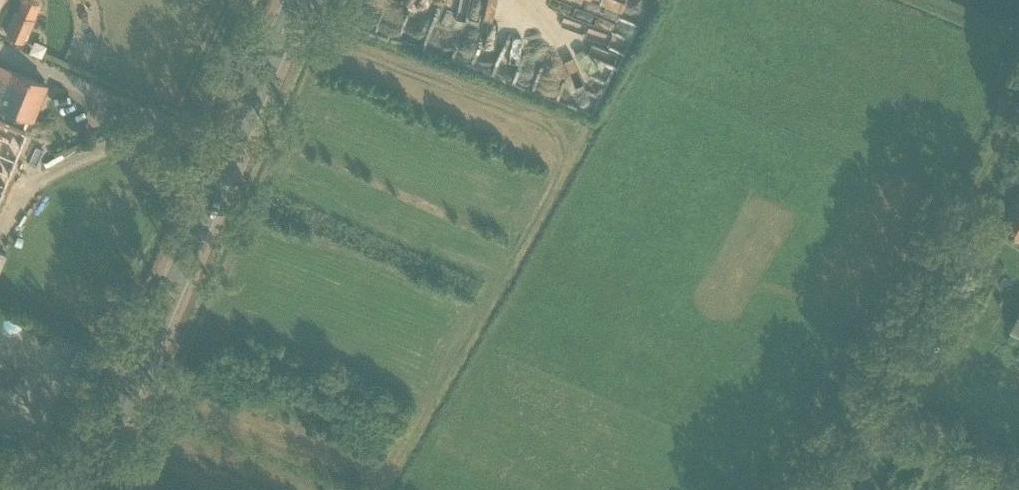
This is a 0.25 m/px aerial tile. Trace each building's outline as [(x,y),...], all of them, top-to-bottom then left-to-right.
[(15,11),(5,34),(22,42),(26,32),(28,33),(34,19),(15,11)] [(46,84),(27,76),(0,66),(0,197),(46,84)] [(1018,334),(1018,312),(1011,330),(1018,334)]
